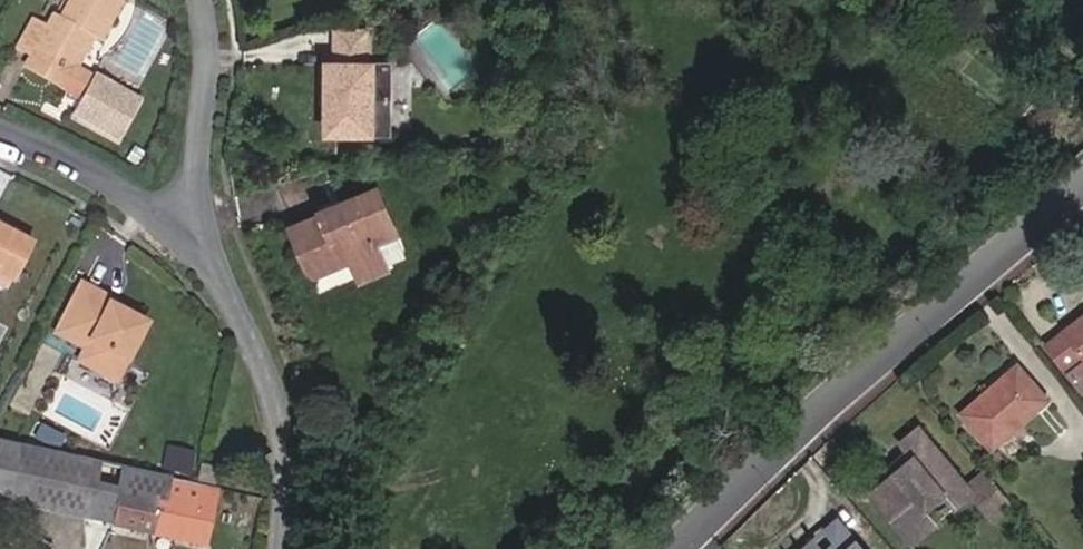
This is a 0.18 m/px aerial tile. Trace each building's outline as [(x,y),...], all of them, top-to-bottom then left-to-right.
[(124,0),(75,0),(70,10),(57,5),(52,16),(43,12),(28,42),(41,48),(42,45),(81,64),(87,53),(101,26),(109,30),(124,0)] [(385,98),(384,77),(376,77),(375,43),(346,44),(347,78),(338,79),(341,146),(387,145),(386,124),(402,124),(401,98),(385,98)] [(42,45),(41,48),(37,55),(95,86),(107,64),(87,53),(81,64),(42,45)] [(154,88),(107,64),(95,86),(86,103),(134,128),(154,88)] [(400,76),(384,77),(385,98),(401,98),(400,76)] [(403,145),(402,124),(386,124),(387,145),(403,145)] [(332,272),(336,284),(363,272),(370,289),(400,276),(388,249),(408,241),(388,194),(350,210),(354,217),(303,238),(319,277),(332,272)] [(23,279),(37,248),(1,232),(7,218),(0,215),(0,269),(23,279)] [(23,279),(0,269),(0,276),(20,285),(23,279)] [(324,289),(336,284),(332,272),(319,277),(324,289)] [(122,293),(92,276),(65,325),(95,342),(101,331),(138,352),(155,321),(118,300),(122,293)] [(1047,349),(1065,373),(1082,360),(1082,361),(1082,322),(1047,349)] [(1082,360),(1065,373),(1080,392),(1082,390),(1082,361),(1082,360)] [(990,447),(1046,405),(1021,370),(964,411),(990,447)] [(901,538),(928,516),(945,502),(956,515),(973,501),(998,531),(1016,517),(990,485),(971,499),(921,437),(904,450),(909,457),(903,462),(909,470),(899,479),(872,500),(901,538)] [(0,442),(0,494),(20,505),(109,523),(193,542),(201,506),(214,508),(218,485),(211,484),(0,442)] [(168,447),(164,468),(192,474),(196,452),(168,447)] [(892,470),(899,479),(909,470),(903,462),(892,470)] [(928,516),(901,538),(911,548),(914,548),(938,529),(928,516)] [(824,535),(835,548),(836,548),(853,548),(856,547),(837,525),(824,535)]
